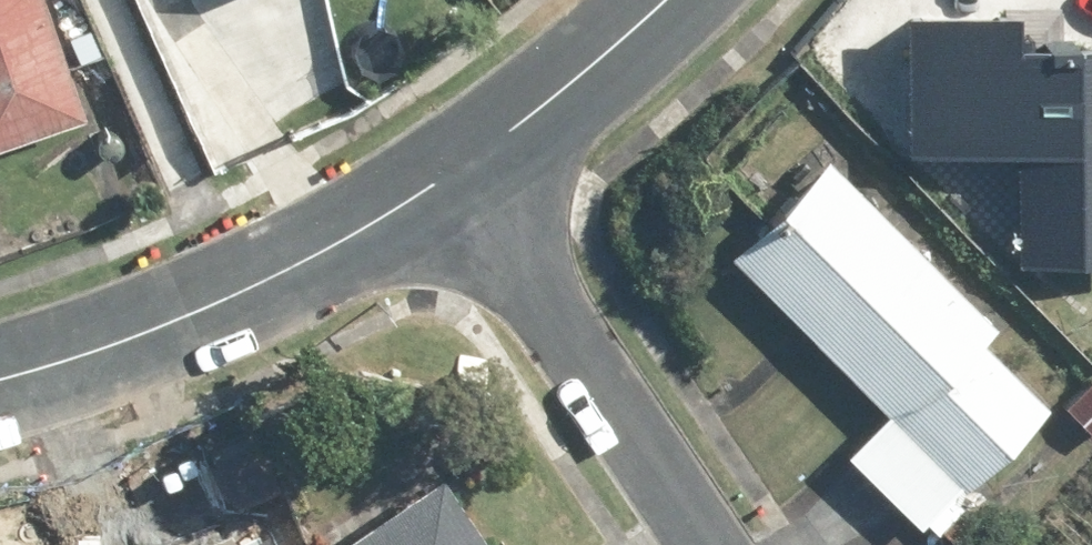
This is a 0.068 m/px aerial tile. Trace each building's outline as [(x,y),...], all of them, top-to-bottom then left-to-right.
[(84,117),(45,0),(0,0),(0,145),(84,117)] [(1042,43),(1042,32),(1016,31),(1016,15),(906,14),(905,154),(1014,155),(1013,264),(1091,265),(1091,43),(1042,43)] [(996,326),(832,161),(732,260),(884,413),(840,457),(919,536),(929,526),(948,544),(969,544),(986,528),(956,499),(1049,407),(982,339),(996,326)] [(1063,402),(1091,433),(1091,375),(1063,402)] [(252,430),(208,455),(238,508),(281,483),(252,430)] [(438,474),(335,544),(487,544),(438,474)]
